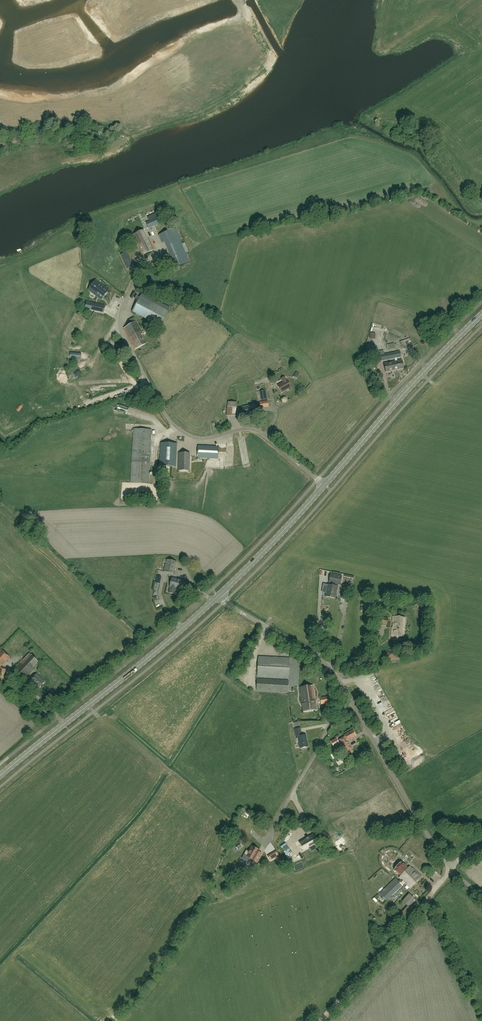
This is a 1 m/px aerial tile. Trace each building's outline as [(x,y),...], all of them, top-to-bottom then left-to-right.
[(148,229),(161,223),(159,217),(146,222),(148,229)] [(172,259),(186,253),(175,228),(161,234),(158,235),(162,243),(165,242),(172,259)] [(133,235),(137,245),(142,255),(154,250),(149,239),(148,239),(144,230),(133,235)] [(121,253),(128,268),(134,265),(128,251),(121,253)] [(95,288),(93,291),(97,295),(97,294),(102,298),(107,291),(97,284),(95,287),(94,287),(95,288)] [(140,296),(132,312),(160,326),(168,311),(140,296)] [(86,302),(85,308),(99,311),(100,305),(86,302)] [(77,313),(67,331),(76,336),(86,318),(77,313)] [(110,331),(113,318),(110,317),(111,315),(103,313),(100,325),(104,326),(103,329),(110,331)] [(130,340),(141,335),(142,332),(137,321),(124,328),(130,340)] [(145,344),(141,335),(130,340),(135,349),(145,344)] [(391,359),(390,353),(384,354),(383,350),(378,351),(380,361),(391,359)] [(394,365),(395,370),(403,368),(402,360),(397,361),(397,358),(401,357),(400,351),(390,353),(391,359),(395,358),(395,361),(392,362),(392,365),(394,365)] [(392,365),(392,362),(384,363),(386,372),(395,370),(394,365),(392,365)] [(282,393),(291,387),(287,380),(287,381),(285,377),(281,379),(283,383),(278,386),(282,393)] [(236,400),(227,401),(228,415),(236,414),(236,400)] [(249,414),(249,415),(252,414),(256,413),(255,405),(254,405),(243,408),(243,407),(243,408),(244,415),(244,416),(245,415),(249,414)] [(149,483),(152,429),(133,428),(130,482),(149,483)] [(175,467),(177,443),(161,443),(160,466),(175,467)] [(218,458),(219,446),(198,446),(197,457),(218,458)] [(189,470),(190,453),(178,453),(178,470),(189,470)] [(175,568),(176,561),(167,559),(165,565),(175,568)] [(174,574),(175,568),(165,565),(164,571),(174,574)] [(340,585),(342,576),(331,574),(329,582),(335,584),(334,586),(328,584),(325,596),(335,598),(338,586),(338,584),(340,585)] [(174,581),(175,578),(172,578),(170,587),(170,588),(169,593),(175,594),(176,589),(175,589),(177,582),(174,581)] [(175,589),(176,589),(179,589),(184,590),(186,582),(180,580),(180,579),(175,578),(174,581),(177,582),(175,589)] [(375,616),(376,604),(369,604),(368,615),(375,616)] [(404,637),(405,617),(393,616),(391,636),(404,637)] [(2,666),(11,657),(3,649),(0,652),(0,664),(2,666)] [(385,662),(397,657),(394,649),(382,655),(385,662)] [(33,667),(39,661),(29,653),(22,660),(23,661),(14,671),(19,675),(24,680),(34,670),(33,667)] [(289,679),(290,658),(258,657),(257,677),(289,679)] [(39,688),(45,682),(36,674),(30,681),(34,684),(34,683),(39,688)] [(256,691),(288,693),(289,680),(257,678),(256,691)] [(303,711),(316,710),(313,685),(300,687),(302,704),(303,711)] [(321,704),(331,703),(330,696),(320,697),(321,704)] [(298,742),(299,742),(300,748),(308,747),(306,735),(302,736),(300,728),(295,729),(296,737),(298,737),(298,738),(297,738),(297,739),(297,742),(298,742)] [(347,740),(356,735),(353,730),(344,735),(345,737),(339,740),(342,744),(340,745),(343,751),(345,749),(346,751),(351,748),(347,740)] [(339,743),(336,738),(331,741),(334,746),(339,743)] [(309,848),(314,844),(318,842),(313,834),(308,837),(308,838),(306,839),(306,838),(306,839),(300,842),(304,850),(309,848)] [(246,850),(242,859),(250,863),(250,861),(255,864),(259,858),(256,856),(258,851),(259,850),(252,846),(249,852),(246,850)] [(412,868),(410,870),(401,862),(394,870),(400,876),(399,878),(410,888),(421,877),(413,868),(412,868)] [(387,900),(403,885),(395,878),(380,893),(387,900)] [(409,893),(402,901),(411,909),(418,902),(409,893)]
